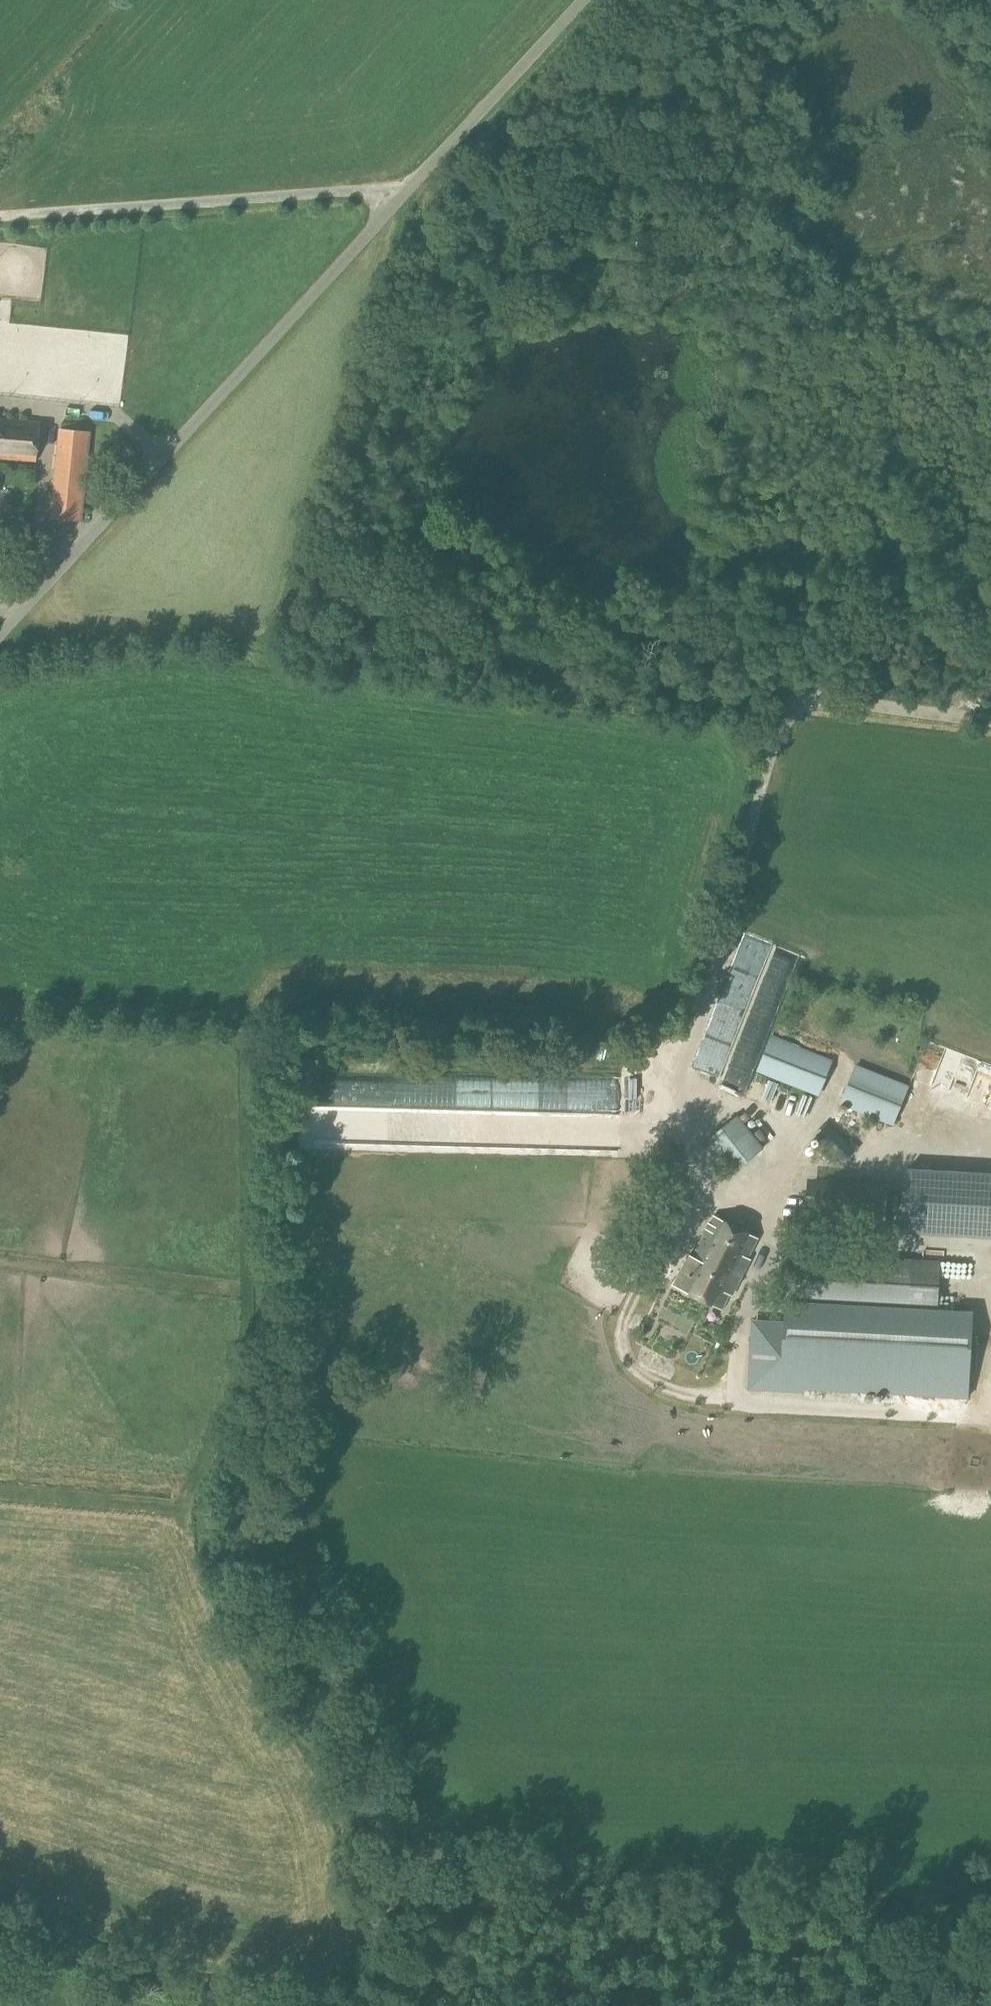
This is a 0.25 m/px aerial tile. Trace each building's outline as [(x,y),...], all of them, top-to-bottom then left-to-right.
[(42,421),(0,417),(0,459),(37,462),(42,421)] [(82,521),(89,446),(59,443),(51,518),(82,521)] [(819,1095),(833,1061),(770,1036),(757,1072),(819,1095)] [(894,1127),(910,1087),(856,1065),(840,1105),(894,1127)] [(731,1175),(764,1149),(738,1116),(707,1143),(731,1175)] [(885,1232),(888,1183),(808,1179),(805,1228),(885,1232)] [(722,1311),(758,1240),(713,1217),(692,1258),(689,1256),(673,1286),(722,1311)] [(803,1295),(802,1304),(937,1313),(938,1302),(941,1262),(912,1260),(806,1254),(805,1285),(803,1285),(803,1295)] [(676,1348),(691,1309),(659,1297),(644,1336),(676,1348)] [(973,1315),(937,1313),(802,1304),(788,1304),(786,1325),(755,1323),(751,1387),(803,1390),(803,1386),(968,1395),(973,1315)] [(634,1363),(666,1377),(674,1359),(643,1345),(634,1363)]
